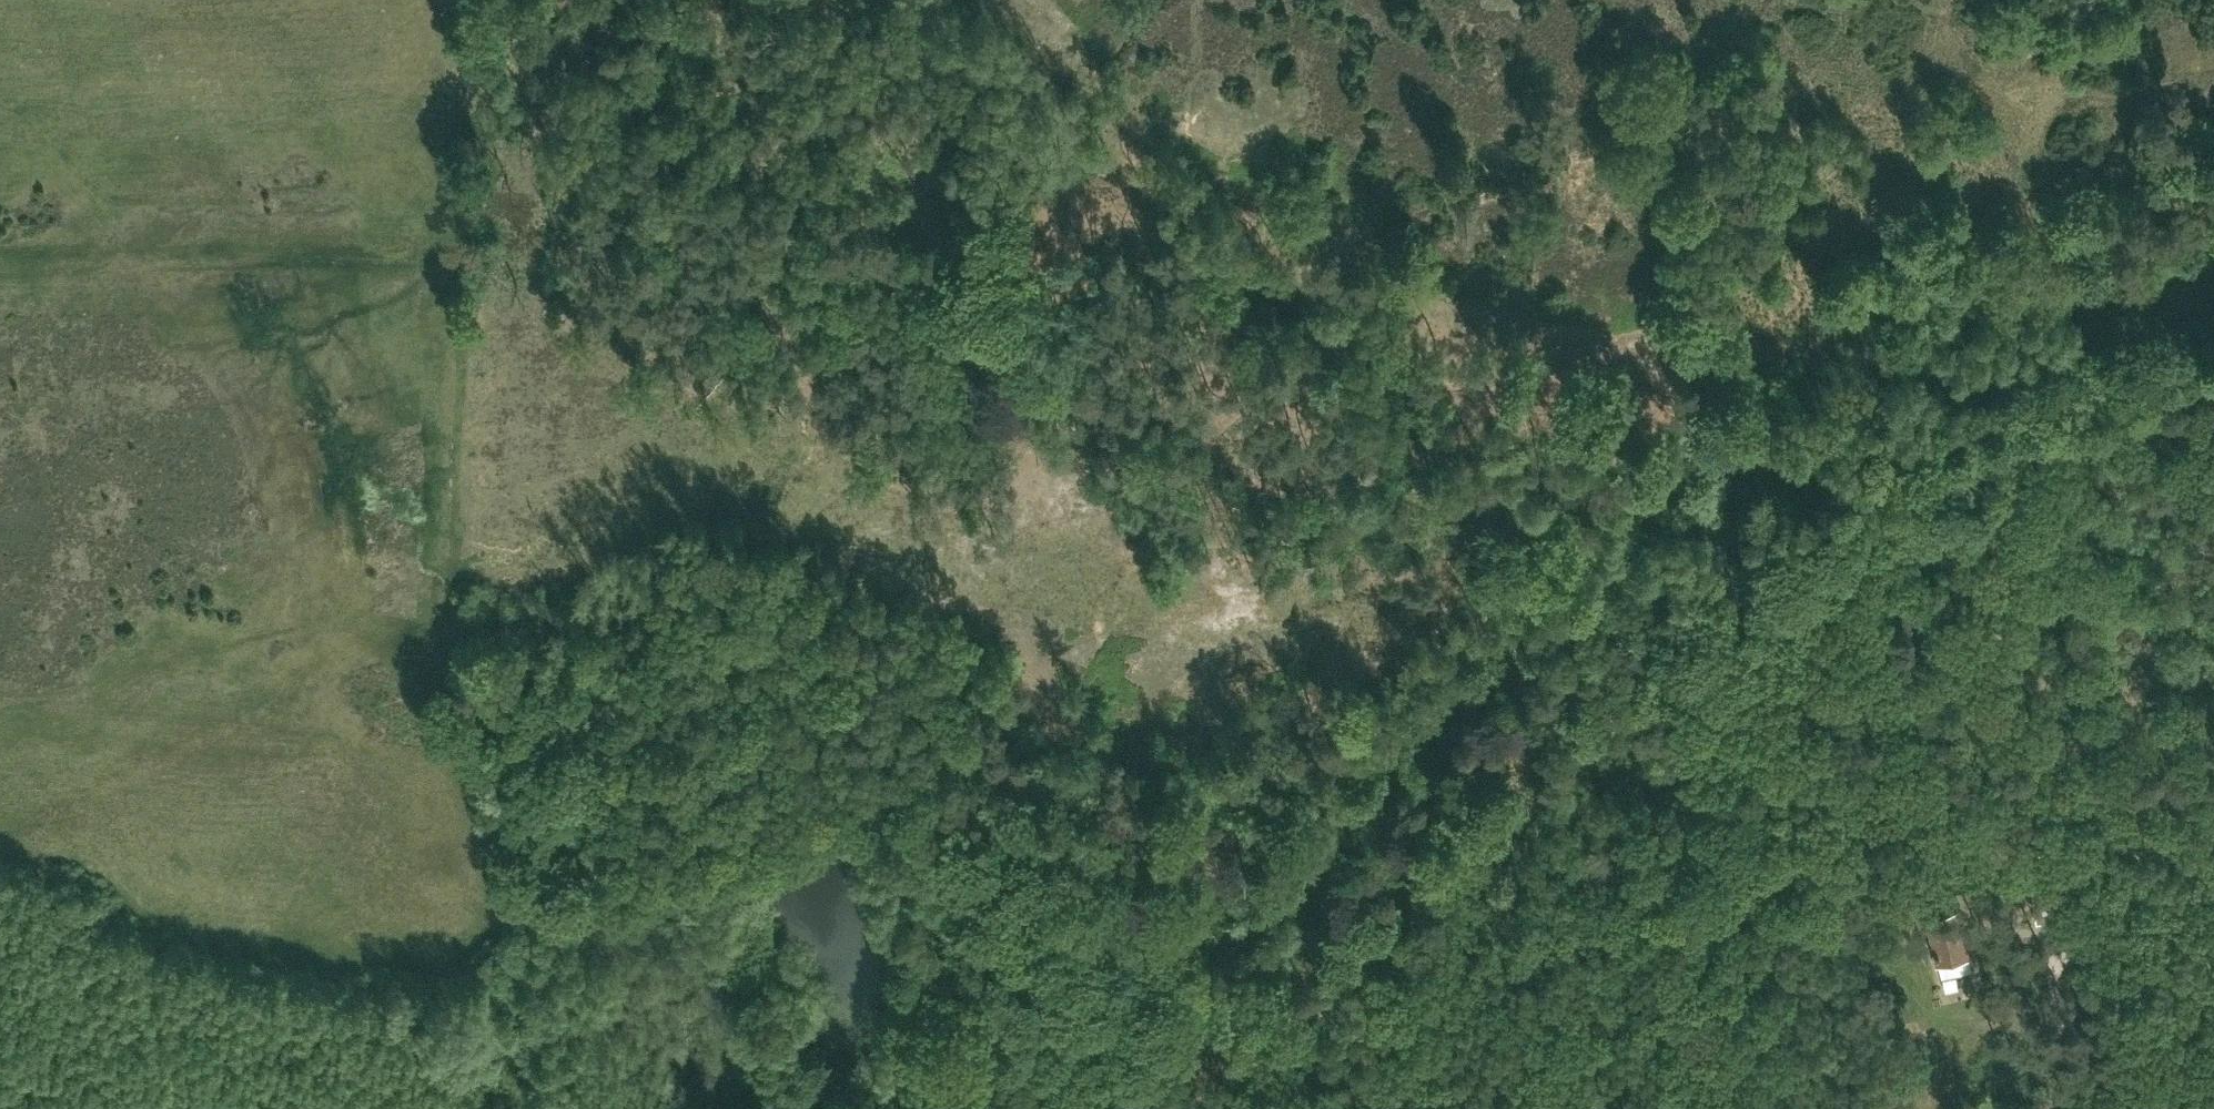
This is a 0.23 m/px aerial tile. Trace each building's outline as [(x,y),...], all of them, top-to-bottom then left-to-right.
[(2030,880),(2036,922),(2074,916),(2068,874),(2030,880)] [(1936,964),(1968,956),(1969,956),(1958,909),(1925,917),(1936,964)]
